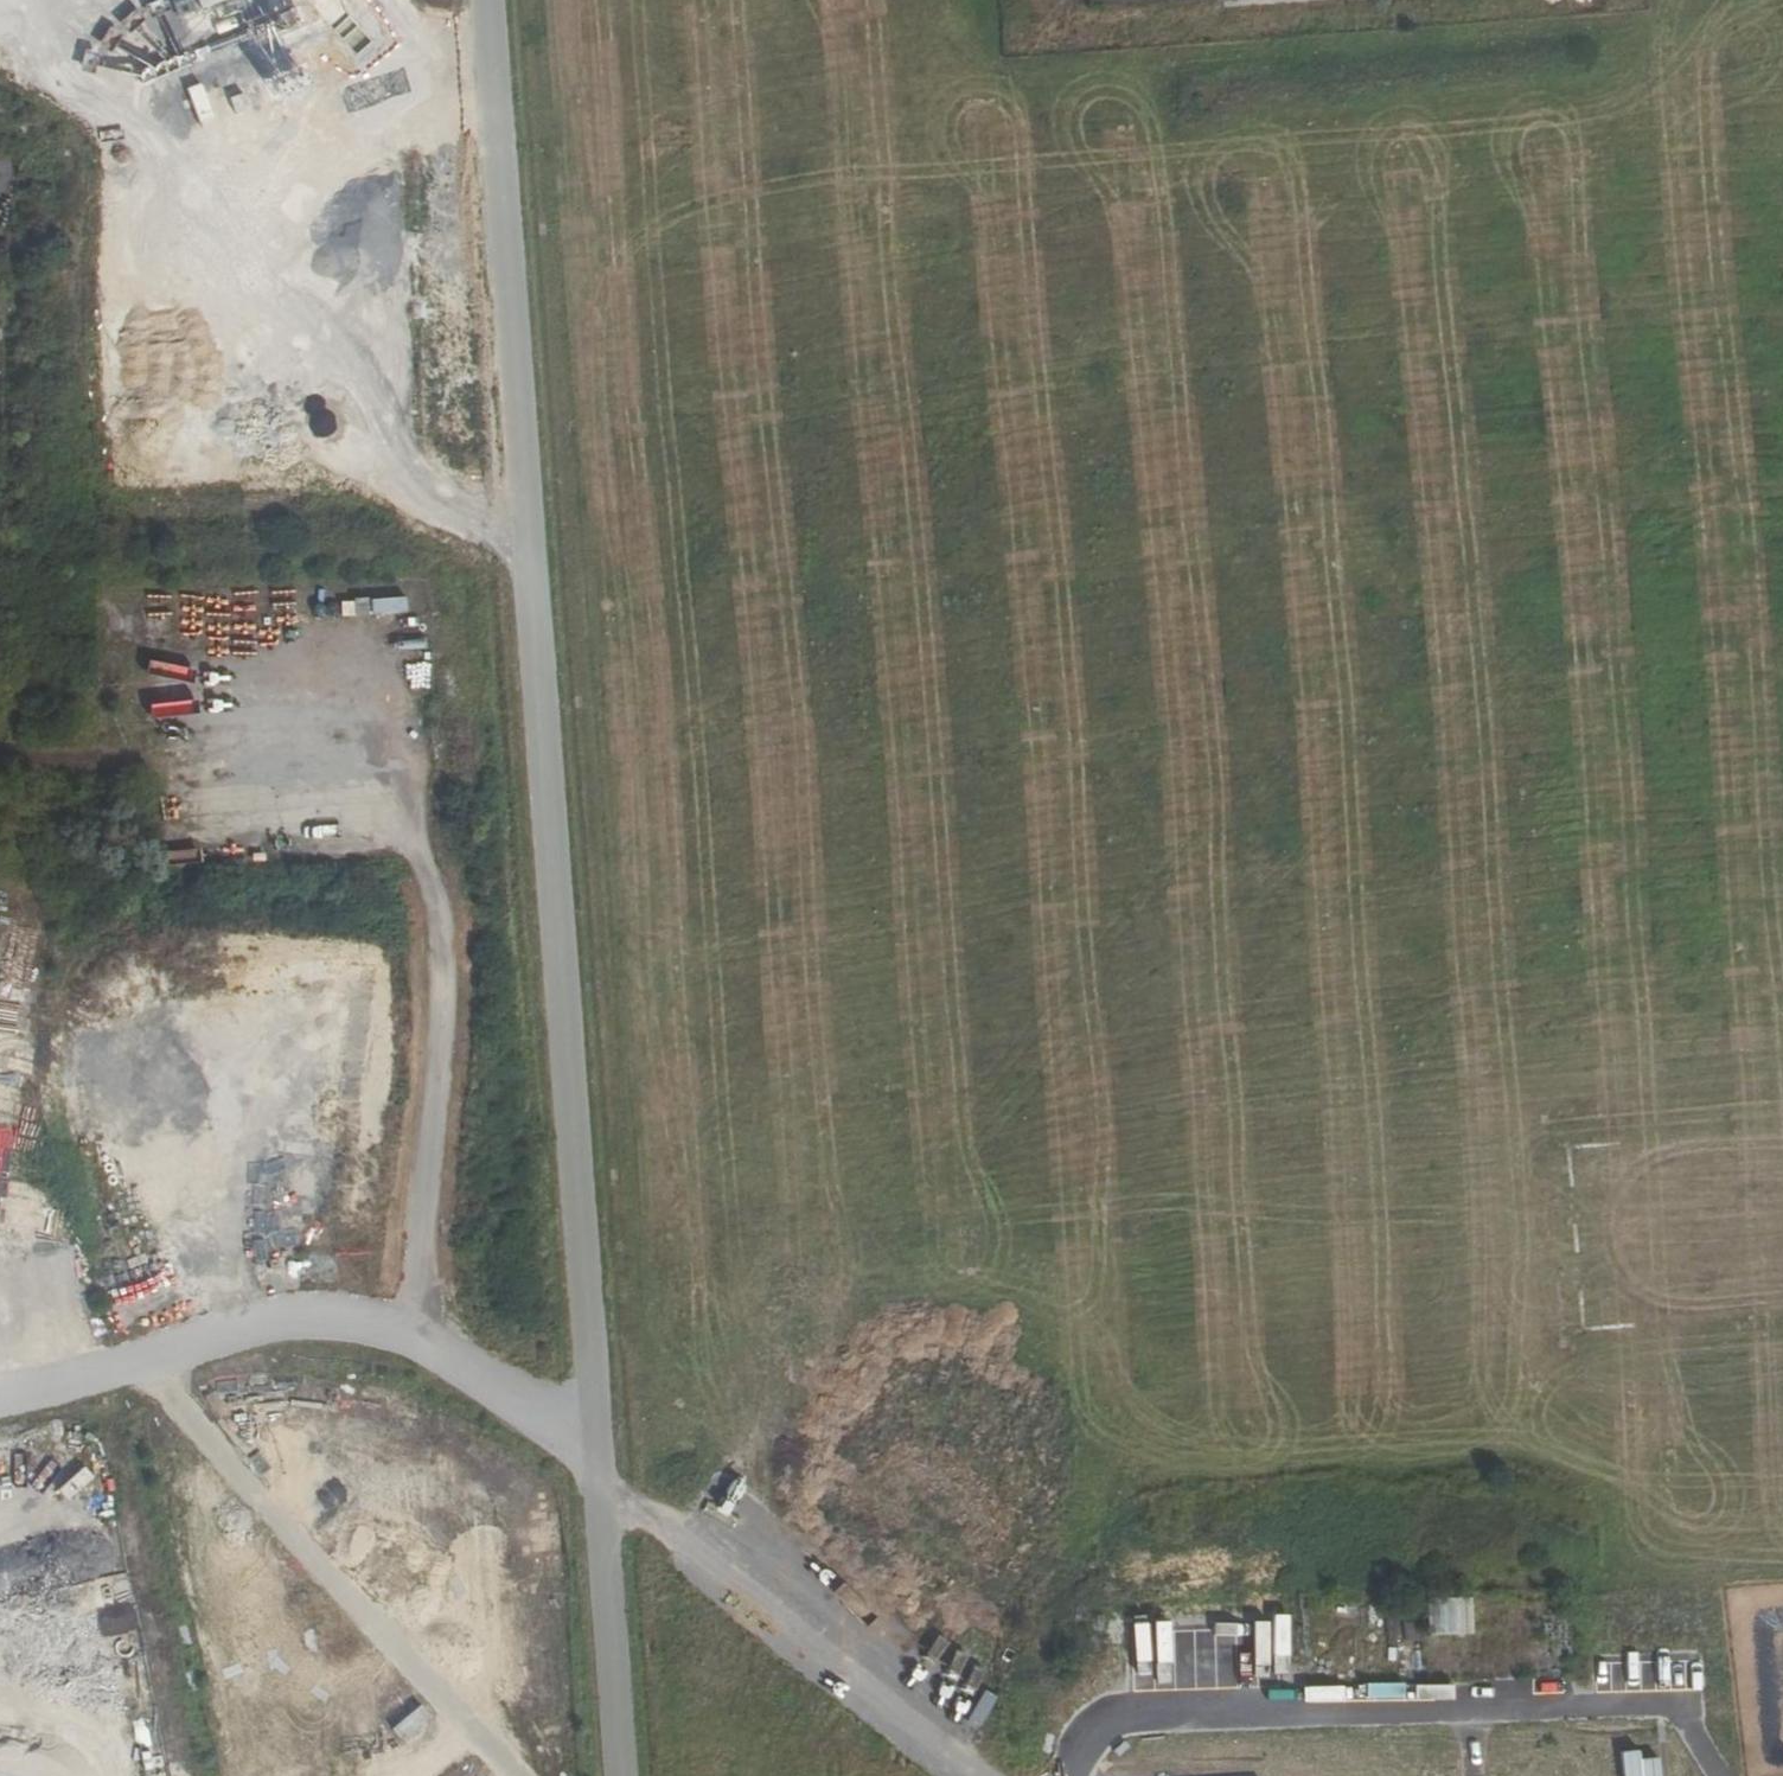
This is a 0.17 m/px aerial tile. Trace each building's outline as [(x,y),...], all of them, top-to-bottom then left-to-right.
[(1640,1762),(1639,1753),(1622,1754),(1623,1775),(1641,1775),(1640,1762)] [(1594,1757),(1580,1758),(1581,1775),(1595,1775),(1594,1757)] [(1577,1759),(1563,1758),(1564,1775),(1578,1775),(1577,1759)] [(1641,1775),(1660,1775),(1659,1760),(1640,1762),(1641,1775)]
